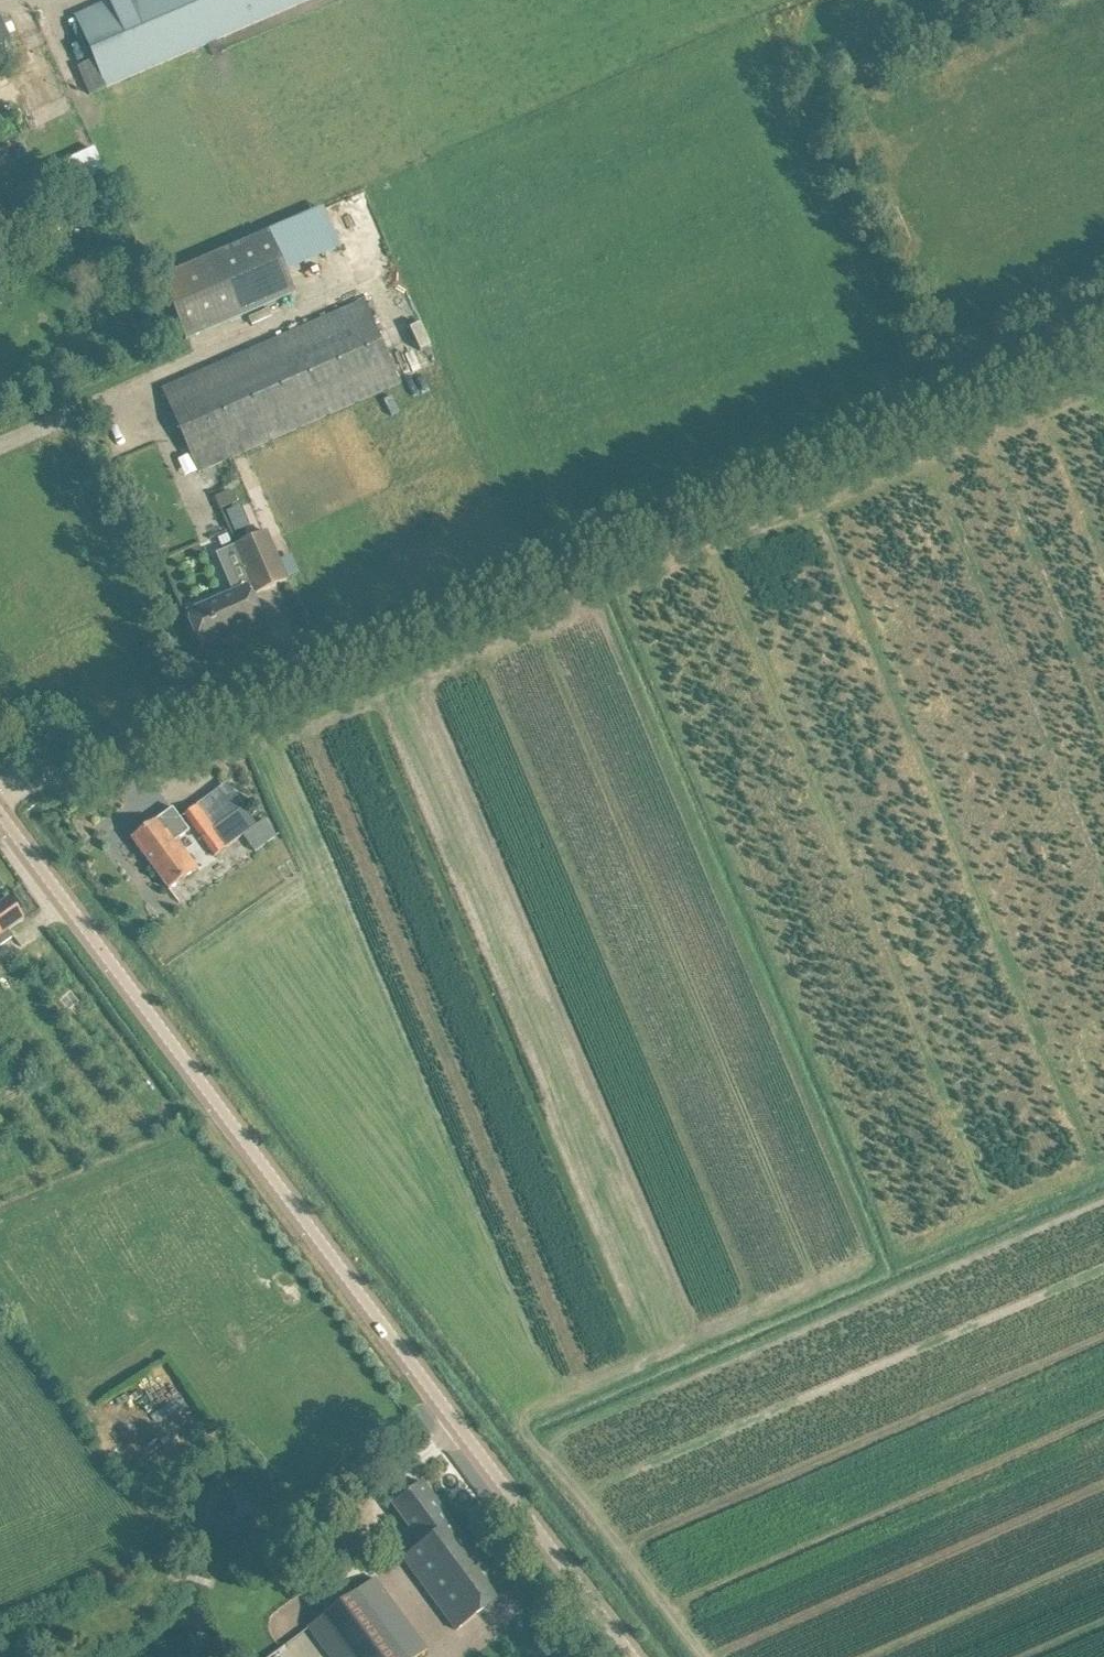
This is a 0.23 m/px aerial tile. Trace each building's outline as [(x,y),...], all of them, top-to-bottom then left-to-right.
[(74,16),(93,59),(77,66),(89,94),(105,88),(106,87),(209,43),(225,36),(308,0),(111,0),(74,16)] [(16,47),(2,17),(0,18),(0,54),(16,47)] [(98,145),(46,169),(57,193),(109,169),(98,145)] [(268,230),(159,277),(186,339),(295,292),(268,230)] [(198,472),(400,384),(364,300),(161,388),(198,472)] [(232,489),(216,496),(221,508),(237,501),(232,489)] [(256,593),(286,580),(265,531),(235,545),(256,593)] [(228,534),(219,538),(223,546),(232,542),(228,534)] [(263,622),(247,586),(186,613),(200,645),(231,632),(233,636),(263,622)] [(276,836),(263,819),(256,825),(243,806),(217,826),(200,803),(184,814),(214,856),(243,835),(255,851),(276,836)] [(198,868),(177,840),(189,831),(172,808),(131,838),(169,889),(198,868)] [(13,937),(8,931),(24,919),(9,898),(0,904),(0,946),(13,937)] [(183,1397),(172,1404),(179,1415),(190,1409),(183,1397)] [(503,1594),(421,1482),(404,1495),(392,1504),(422,1545),(403,1559),(456,1629),(486,1607),(503,1594)] [(375,1578),(309,1626),(331,1656),(417,1656),(427,1649),(375,1578)]
